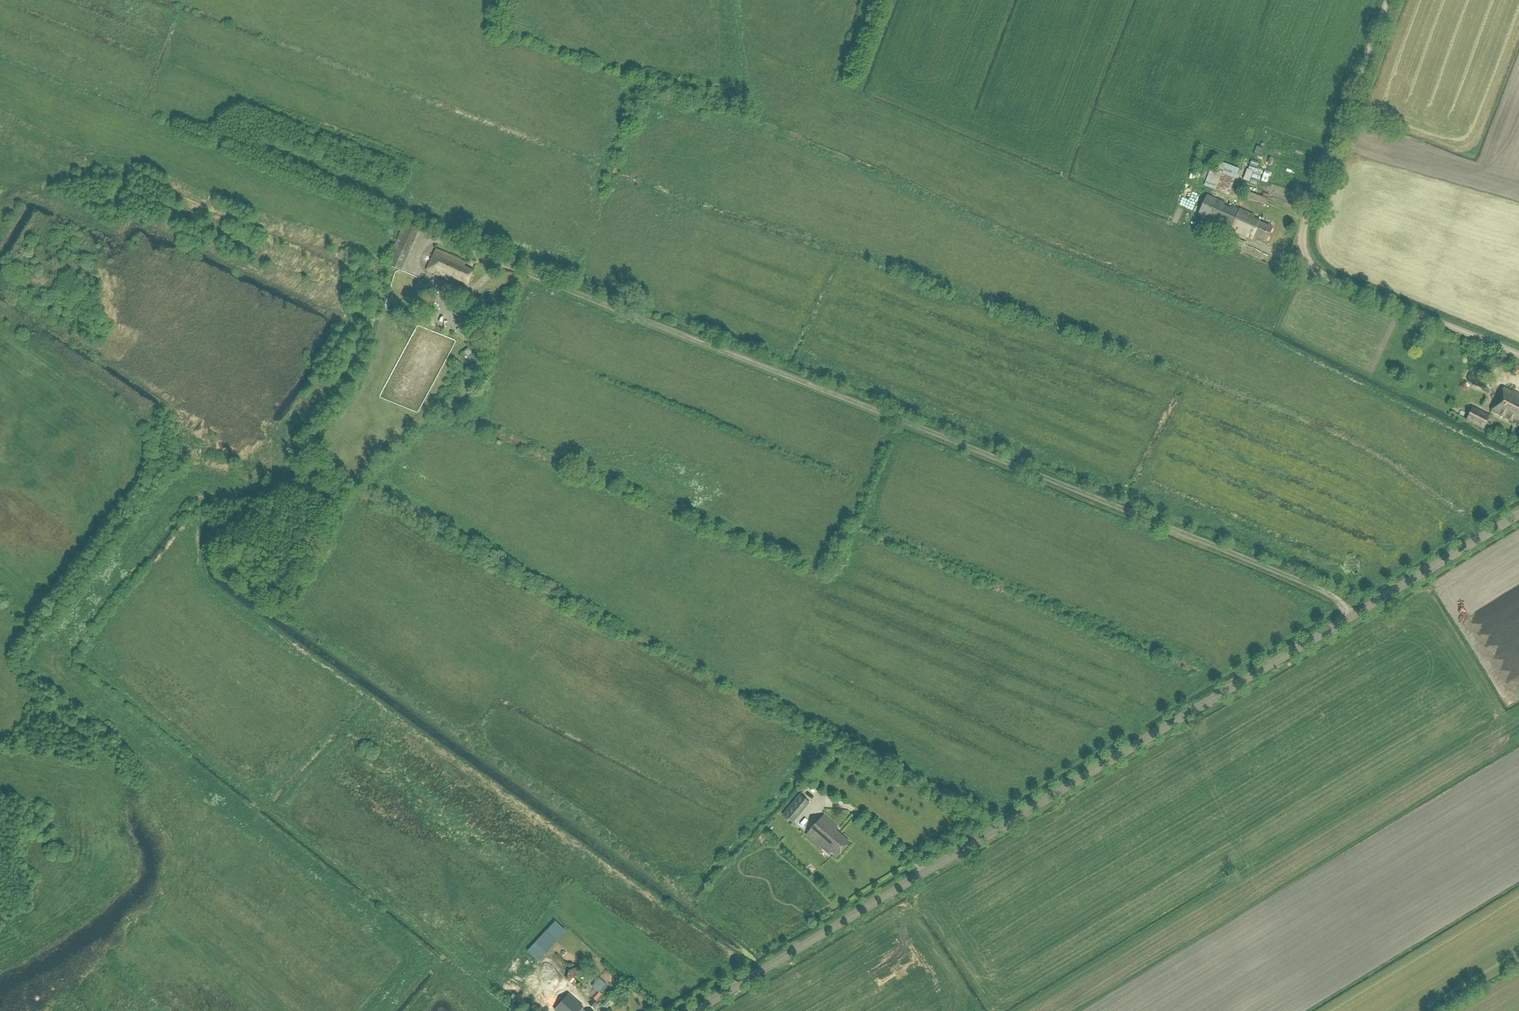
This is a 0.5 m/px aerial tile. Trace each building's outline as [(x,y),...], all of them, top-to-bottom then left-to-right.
[(1228,197),(1234,180),(1239,169),(1226,164),(1222,174),(1210,169),(1205,180),(1203,186),(1228,197)] [(1248,170),(1253,172),(1256,173),(1254,179),(1259,180),(1263,169),(1250,165),(1248,170)] [(1204,168),(1200,178),(1205,180),(1208,170),(1204,168)] [(1247,199),(1266,205),(1268,199),(1269,195),(1263,193),(1262,197),(1249,193),(1247,199)] [(1266,242),(1272,228),(1253,219),(1254,216),(1231,206),(1230,209),(1224,206),(1225,203),(1207,195),(1198,215),(1251,239),(1253,236),(1266,242)] [(1245,242),(1196,220),(1194,225),(1228,240),(1227,241),(1242,248),(1245,242)] [(402,271),(409,254),(418,235),(416,234),(418,229),(406,225),(403,234),(397,249),(395,248),(388,265),(402,271)] [(451,276),(468,285),(473,272),(464,267),(466,263),(436,250),(427,270),(449,280),(451,276)] [(470,323),(478,310),(468,305),(465,310),(459,306),(454,314),(470,323)] [(429,326),(434,317),(427,314),(423,323),(429,326)] [(476,357),(469,348),(463,353),(470,362),(476,357)] [(1511,391),(1511,392),(1503,388),(1491,411),(1518,425),(1518,424),(1518,395),(1511,391)] [(1484,429),(1490,417),(1472,408),(1466,421),(1484,429)] [(783,815),(793,823),(810,803),(799,795),(783,815)] [(831,823),(832,823),(824,816),(806,835),(826,852),(828,849),(837,857),(849,843),(835,831),(837,828),(833,824),(832,824),(831,823)] [(538,962),(566,932),(555,922),(528,951),(538,962)] [(583,984),(585,974),(578,968),(569,971),(567,980),(574,987),(583,984)] [(583,1009),(584,1008),(541,970),(527,986),(555,1010),(585,1010),(583,1009)] [(601,991),(607,985),(593,972),(585,981),(599,993),(601,991)] [(589,1005),(594,1009),(598,1005),(594,1001),(589,1005)]
